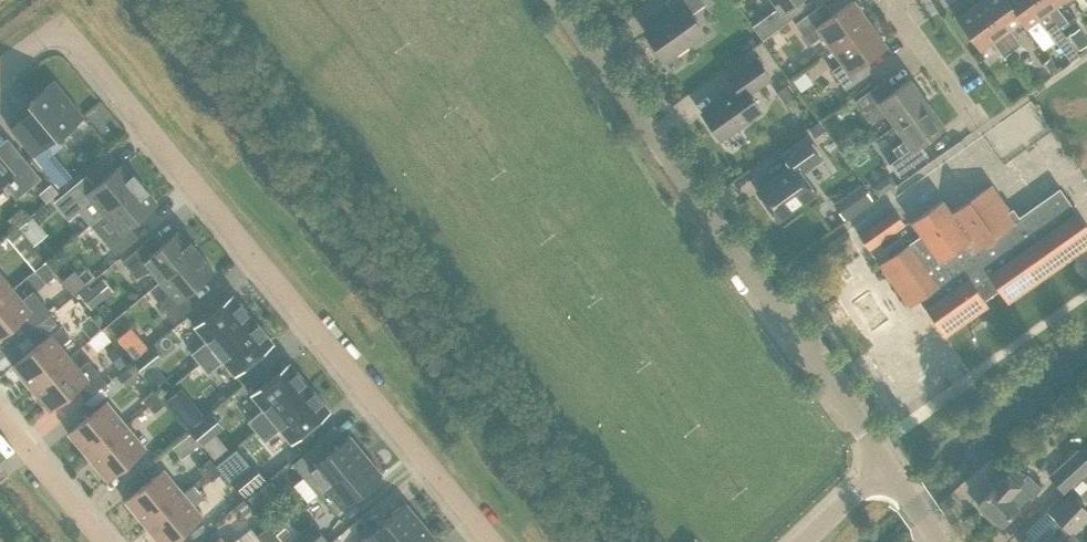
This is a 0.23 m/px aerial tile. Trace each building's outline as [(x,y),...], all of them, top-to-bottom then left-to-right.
[(665,0),(674,12),(646,32),(665,59),(703,32),(690,14),(705,3),(703,0),(665,0)] [(776,7),(752,24),(761,38),(806,5),(802,0),(771,0),(776,7)] [(869,22),(853,0),(852,0),(827,17),(819,5),(794,23),(809,44),(822,34),(832,48),(869,22)] [(1007,0),(980,0),(977,3),(1012,50),(1021,44),(1010,28),(1021,20),(1007,0)] [(1021,20),(1026,27),(1038,19),(1049,34),(1059,27),(1039,0),(1007,0),(1021,20)] [(1059,27),(1067,21),(1056,5),(1063,0),(1039,0),(1059,27)] [(1012,50),(977,3),(956,18),(980,50),(992,41),(1003,57),(1012,50)] [(869,22),(832,48),(842,62),(831,70),(845,89),(867,73),(860,62),(885,44),(869,22)] [(1070,35),(1079,47),(1086,41),(1086,40),(1079,29),(1070,35)] [(754,56),(727,75),(736,88),(702,112),(721,138),(760,110),(748,93),(770,78),(754,56)] [(1050,57),(1041,64),(1050,76),(1059,70),(1050,57)] [(895,125),(926,102),(909,79),(886,96),(877,85),(855,101),(871,122),(885,111),(895,125)] [(58,137),(83,116),(53,80),(28,101),(33,108),(10,128),(33,155),(56,135),(58,137)] [(926,102),(895,125),(905,139),(892,148),(898,157),(889,164),(898,175),(927,154),(919,143),(943,125),(926,102)] [(817,128),(828,151),(842,145),(830,121),(817,128)] [(781,153),(790,167),(757,190),(778,219),(815,193),(801,173),(822,158),(806,135),(781,153)] [(0,157),(0,183),(2,181),(16,198),(41,177),(16,148),(2,159),(0,157)] [(67,180),(83,166),(72,153),(56,167),(67,180)] [(139,182),(122,162),(85,193),(78,184),(55,203),(69,219),(80,210),(91,223),(139,182)] [(156,203),(139,182),(91,223),(117,254),(137,237),(128,226),(156,203)] [(1059,187),(1059,189),(1017,219),(991,183),(950,212),(942,199),(911,221),(920,234),(879,263),(909,305),(919,298),(945,335),(988,305),(984,300),(999,289),(1007,302),(1086,245),(1086,226),(1059,187)] [(868,249),(904,223),(894,209),(858,234),(868,249)] [(152,253),(143,243),(122,261),(135,277),(149,270),(159,281),(197,249),(191,241),(189,242),(179,230),(152,253)] [(40,260),(48,253),(30,233),(22,241),(40,260)] [(197,249),(159,281),(169,292),(159,305),(172,321),(194,303),(185,293),(213,270),(203,258),(204,257),(197,249)] [(110,264),(65,300),(74,311),(119,276),(110,264)] [(13,287),(0,272),(0,298),(13,287)] [(13,287),(0,298),(0,335),(31,310),(13,287)] [(252,318),(233,295),(195,326),(206,340),(191,352),(199,362),(252,318)] [(272,342),(252,318),(199,362),(208,372),(223,360),(234,373),(272,342)] [(134,351),(151,345),(142,319),(125,325),(134,351)] [(12,365),(31,387),(69,355),(60,344),(69,336),(60,326),(12,365)] [(79,367),(69,355),(31,387),(49,410),(76,387),(85,397),(105,380),(88,360),(79,367)] [(256,430),(309,386),(290,362),(252,394),(263,407),(248,420),(256,430)] [(291,441),(315,422),(329,410),(309,386),(256,430),(265,440),(280,428),(291,441)] [(88,456),(126,424),(107,401),(68,433),(88,456)] [(203,427),(226,428),(227,408),(204,407),(203,427)] [(126,424),(88,456),(107,479),(145,447),(126,424)] [(366,453),(350,434),(329,452),(318,439),(291,462),(318,494),(319,493),(366,453)] [(1077,448),(1047,474),(1063,493),(1086,471),(1086,458),(1077,448)] [(382,472),(366,453),(319,493),(335,512),(382,472)] [(252,464),(234,480),(245,493),(264,478),(252,464)] [(1027,473),(1023,477),(1011,467),(1005,473),(994,486),(978,502),(1001,523),(1016,506),(1028,494),(1030,496),(1040,485),(1027,473)] [(125,501),(144,524),(183,492),(163,469),(125,501)] [(269,480),(249,497),(255,505),(275,488),(269,480)] [(183,492),(144,524),(159,541),(169,541),(202,515),(193,505),(204,496),(193,483),(183,492)] [(1040,541),(1082,541),(1072,533),(1086,517),(1086,511),(1069,494),(1051,513),(1060,522),(1052,531),(1051,530),(1040,541)] [(406,501),(359,541),(397,541),(423,521),(406,501)] [(423,521),(397,541),(437,541),(439,541),(423,521)] [(266,526),(256,535),(263,541),(274,541),(278,539),(266,526)] [(277,535),(282,541),(299,541),(287,527),(277,535)] [(320,532),(308,541),(329,541),(320,532)]
